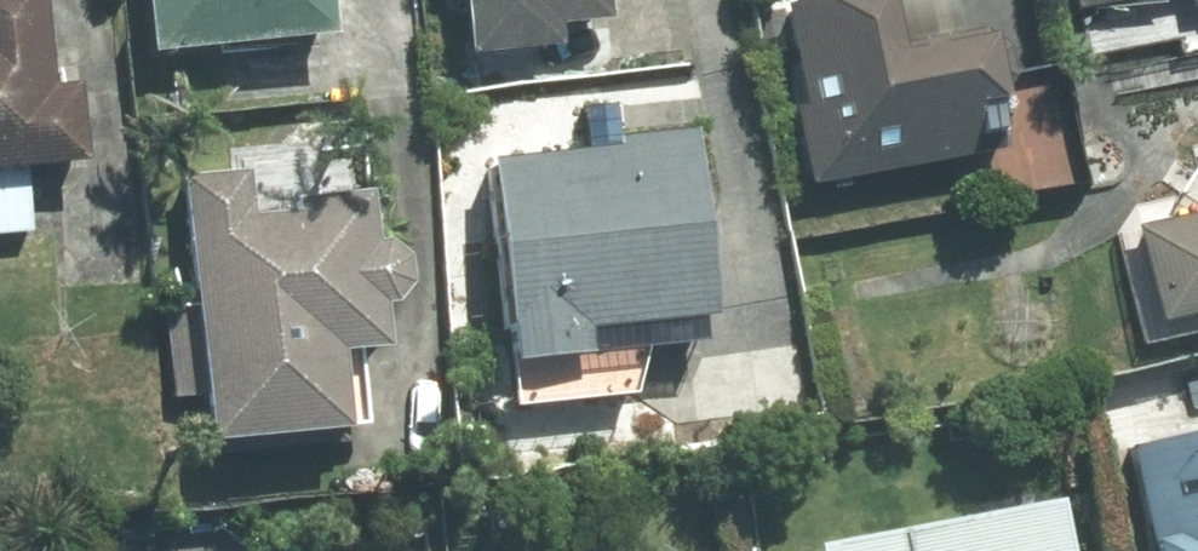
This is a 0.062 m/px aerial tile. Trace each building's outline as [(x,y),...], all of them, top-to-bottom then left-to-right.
[(43,225),(37,160),(101,154),(94,79),(63,82),(55,0),(0,0),(0,229),(43,225)] [(162,47),(346,28),(343,0),(157,0),(162,47)] [(482,50),(570,41),(568,18),(615,13),(614,0),(476,0),(482,50)] [(816,185),(984,154),(974,99),(1015,91),(1004,29),(916,45),(907,0),(801,0),(791,2),(810,103),(802,105),(816,185)] [(708,134),(503,155),(523,354),(728,333),(708,134)] [(260,168),(192,176),(224,434),(359,417),(351,347),(397,342),(390,287),(417,284),(412,245),(385,249),(379,199),(266,213),(260,168)] [(1167,316),(1197,310),(1197,214),(1147,225),(1167,316)] [(1168,550),(1197,550),(1197,434),(1145,445),(1168,550)] [(829,543),(831,550),(1081,550),(1071,498),(829,543)]
